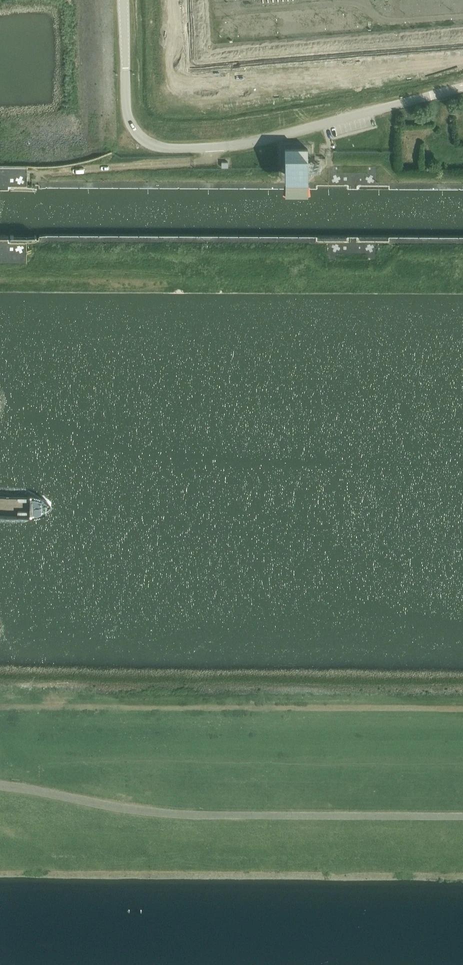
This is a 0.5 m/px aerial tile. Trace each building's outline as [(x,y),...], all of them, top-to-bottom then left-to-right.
[(308,149),(285,149),(285,174),(285,184),(308,184),(308,149)]
